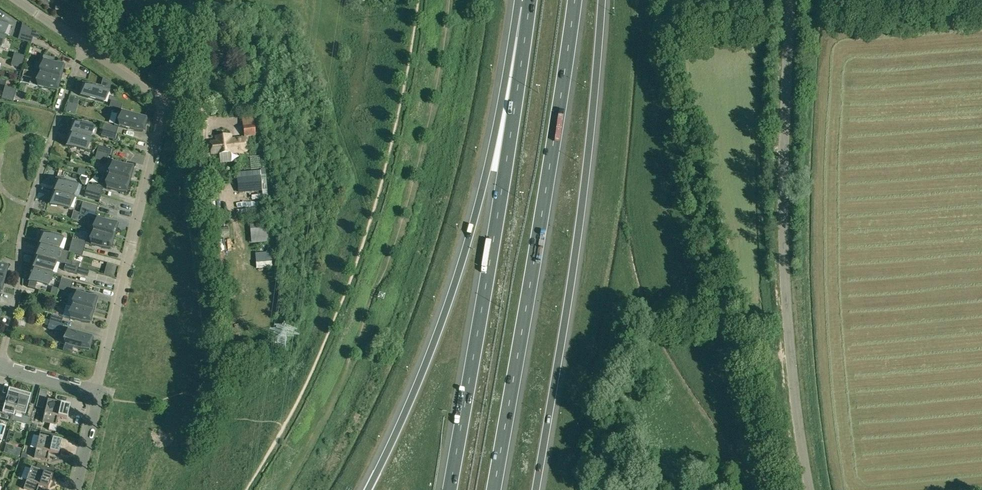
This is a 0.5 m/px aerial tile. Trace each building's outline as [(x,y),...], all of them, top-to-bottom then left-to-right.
[(22,24),(19,34),(31,37),(33,31),(22,24)] [(19,34),(18,40),(31,44),(33,37),(31,37),(19,34)] [(12,59),(24,63),(25,56),(14,53),(12,59)] [(12,59),(11,66),(22,69),(24,63),(12,59)] [(44,63),(40,75),(60,80),(64,67),(55,66),(44,63)] [(60,80),(40,75),(37,87),(48,90),(57,91),(60,80)] [(92,85),(82,84),(79,96),(103,102),(107,90),(92,85)] [(3,93),(14,96),(16,90),(5,87),(3,93)] [(3,93),(1,99),(13,102),(14,96),(3,93)] [(109,107),(121,111),(123,103),(111,99),(109,107)] [(147,121),(122,114),(118,112),(114,125),(119,127),(134,131),(144,132),(147,121)] [(69,133),(89,138),(92,126),(81,123),(72,122),(69,133)] [(103,130),(118,134),(117,133),(118,127),(105,124),(103,130)] [(243,126),(244,136),(254,135),(253,125),(243,126)] [(101,137),(116,141),(118,134),(103,130),(101,137)] [(85,150),(89,138),(69,133),(65,146),(75,147),(85,150)] [(230,135),(215,137),(215,141),(210,142),(211,154),(217,153),(217,154),(244,151),(243,141),(231,142),(230,135)] [(109,156),(112,156),(113,150),(98,146),(96,152),(108,155),(109,156)] [(106,162),(108,155),(96,152),(95,159),(106,162)] [(110,177),(130,182),(133,169),(124,167),(113,164),(110,177)] [(262,190),(260,171),(237,173),(239,192),(262,190)] [(130,182),(110,177),(106,189),(117,192),(127,193),(130,182)] [(52,191),(72,196),(76,184),(65,181),(55,180),(52,191)] [(86,191),(101,195),(103,189),(88,185),(86,191)] [(69,209),(72,196),(52,191),(49,205),(58,206),(69,209)] [(84,197),(100,201),(101,195),(86,191),(84,197)] [(80,209),(96,213),(98,207),(82,202),(80,209)] [(78,215),(94,220),(96,213),(80,209),(78,215)] [(97,221),(94,233),(114,238),(118,225),(108,224),(97,221)] [(38,244),(58,249),(61,237),(50,234),(41,233),(38,244)] [(111,249),(114,238),(94,233),(91,245),(101,248),(111,249)] [(73,237),(70,246),(83,250),(86,241),(73,237)] [(54,261),(58,249),(38,244),(34,256),(54,261)] [(68,252),(82,256),(83,250),(70,246),(68,252)] [(224,266),(223,253),(216,254),(217,267),(224,266)] [(54,261),(34,256),(31,268),(51,273),(54,261)] [(66,259),(65,264),(80,268),(72,265),(73,261),(66,259)] [(78,275),(80,268),(65,264),(63,271),(78,275)] [(4,281),(8,268),(0,267),(0,280),(4,281)] [(47,285),(51,273),(31,268),(27,281),(37,282),(47,285)] [(104,275),(113,277),(114,271),(106,269),(104,275)] [(59,289),(70,292),(73,281),(62,278),(59,289)] [(77,295),(73,307),(93,312),(97,299),(87,298),(77,295)] [(90,323),(93,312),(73,307),(70,319),(81,322),(90,323)] [(51,314),(49,321),(61,324),(62,317),(51,314)] [(47,329),(62,333),(64,325),(61,324),(49,321),(47,329)] [(93,339),(68,332),(63,351),(72,354),(74,348),(80,349),(89,351),(93,339)] [(0,398),(0,413),(13,417),(14,413),(20,392),(9,389),(6,399),(0,398)] [(44,399),(45,399),(47,391),(40,390),(38,397),(44,399)] [(30,395),(20,392),(14,413),(24,415),(23,417),(31,419),(34,405),(33,407),(28,406),(30,395)] [(42,423),(50,424),(49,430),(55,432),(57,426),(55,426),(57,417),(67,420),(70,407),(47,401),(42,423)] [(39,436),(34,458),(47,461),(49,453),(58,455),(61,442),(39,436)] [(21,449),(6,445),(3,453),(18,458),(21,449)] [(51,469),(36,464),(34,470),(31,468),(23,489),(25,489),(37,489),(39,486),(48,489),(52,476),(49,475),(51,469)]
